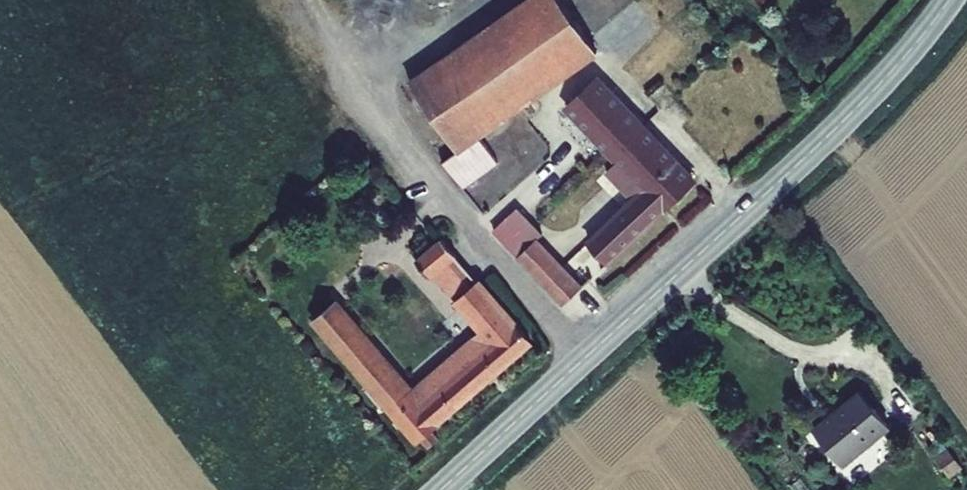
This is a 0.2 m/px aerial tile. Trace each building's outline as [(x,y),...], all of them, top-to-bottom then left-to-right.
[(599,56),(559,0),(525,0),(406,82),(457,154),(458,155),(481,139),(599,56)] [(635,115),(598,76),(564,109),(615,166),(606,174),(631,201),(585,243),(609,268),(622,255),(698,182),(676,159),(635,115)] [(500,165),(481,139),(458,155),(457,154),(443,164),(464,192),(500,165)] [(493,232),(562,307),(583,287),(539,240),(543,236),(517,208),(493,232)] [(458,258),(442,240),(417,261),(433,280),(435,278),(455,261),(458,258)] [(457,304),(477,286),(455,261),(435,278),(457,304)] [(457,304),(455,305),(480,334),(416,388),(338,299),(312,322),(418,447),(424,441),(430,449),(440,440),(434,433),(536,346),(483,281),(477,286),(457,304)] [(891,430),(860,392),(812,430),(845,469),(891,430)] [(950,479),(964,469),(949,449),(935,459),(950,479)] [(804,478),(792,487),(794,489),(813,489),(804,478)]
